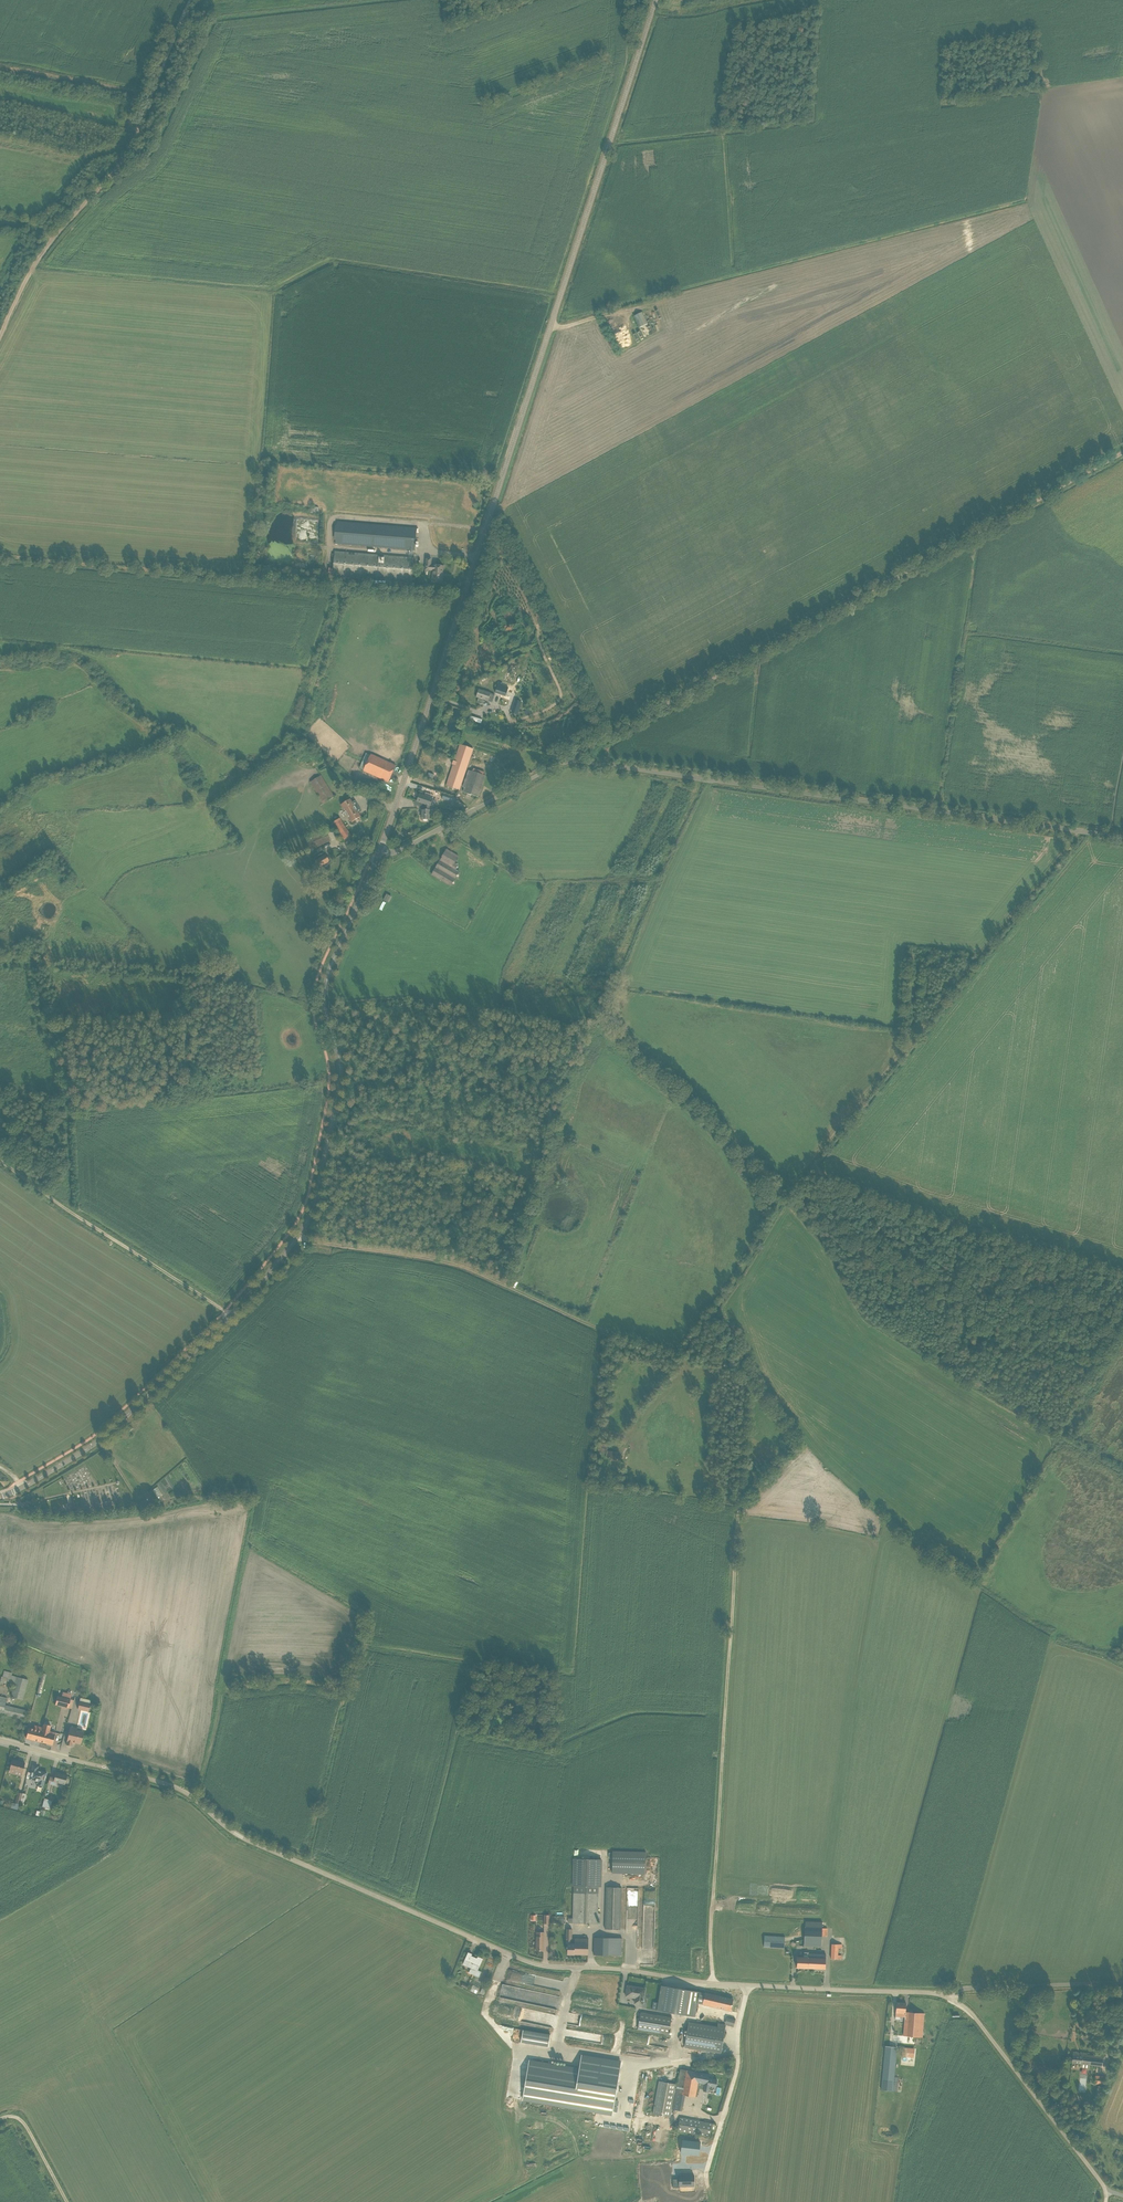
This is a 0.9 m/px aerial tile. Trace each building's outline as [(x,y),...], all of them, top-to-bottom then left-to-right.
[(639,328),(648,324),(642,312),(633,316),(639,328)] [(630,333),(635,331),(632,324),(627,326),(630,333)] [(335,545),(415,550),(417,527),(337,521),(335,545)] [(329,568),(328,573),(333,573),(333,576),(411,582),(413,557),(335,551),(334,568),(329,568)] [(431,559),(426,559),(425,559),(425,570),(433,570),(432,581),(435,581),(441,582),(441,574),(443,574),(443,566),(433,566),(430,566),(431,559)] [(498,685),(495,693),(506,696),(508,688),(498,685)] [(477,702),(482,704),(483,704),(484,700),(488,701),(491,702),(494,695),(490,694),(490,693),(478,689),(476,697),(478,697),(477,702)] [(446,786),(459,791),(460,786),(466,770),(473,749),(460,744),(446,786)] [(359,768),(363,770),(363,771),(383,780),(388,782),(396,765),(391,763),(371,754),(370,755),(366,753),(359,768)] [(468,770),(462,787),(465,788),(463,792),(478,797),(485,776),(468,770)] [(321,776),(310,782),(323,804),(334,797),(321,776)] [(419,794),(417,801),(422,803),(430,806),(433,796),(424,793),(423,792),(422,795),(419,794)] [(443,794),(442,799),(454,803),(456,798),(443,794)] [(352,803),(350,799),(340,805),(345,812),(344,812),(346,816),(347,816),(351,822),(361,816),(359,813),(362,811),(355,801),(352,803)] [(422,803),(419,809),(422,809),(422,819),(423,819),(423,820),(424,821),(426,822),(428,821),(428,820),(429,820),(429,810),(433,809),(435,810),(436,807),(434,807),(430,806),(422,803)] [(343,841),(351,836),(340,819),(332,824),(343,841)] [(446,849),(431,875),(451,886),(459,871),(456,870),(458,865),(455,863),(459,856),(446,849)] [(326,855),(316,861),(320,868),(330,862),(326,855)] [(386,894),(383,900),(389,903),(392,897),(386,894)] [(600,1444),(599,1452),(607,1453),(606,1460),(616,1461),(618,1452),(608,1450),(609,1445),(600,1444)] [(622,1479),(621,1487),(629,1487),(630,1480),(622,1479)] [(145,1499),(138,1503),(141,1509),(148,1505),(145,1499)] [(9,1681),(12,1673),(4,1671),(2,1677),(1,1676),(0,1680),(0,1681),(4,1682),(4,1680),(9,1681)] [(33,1693),(36,1693),(41,1675),(37,1674),(33,1693)] [(10,1697),(22,1700),(28,1680),(12,1675),(10,1681),(14,1682),(10,1697)] [(57,1696),(55,1705),(68,1708),(71,1694),(62,1692),(61,1697),(57,1696)] [(27,1720),(29,1711),(5,1705),(7,1698),(0,1696),(0,1714),(27,1720)] [(90,1700),(80,1698),(77,1709),(88,1712),(89,1709),(91,1709),(91,1706),(90,1705),(90,1703),(90,1700)] [(28,1727),(25,1738),(52,1745),(55,1732),(49,1731),(51,1726),(43,1724),(42,1727),(34,1725),(33,1728),(28,1727)] [(66,1745),(71,1746),(72,1741),(80,1743),(83,1732),(77,1730),(78,1728),(70,1726),(66,1745)] [(12,1759),(8,1773),(21,1776),(25,1763),(12,1759)] [(38,1766),(33,1765),(29,1780),(37,1782),(36,1786),(43,1788),(44,1783),(46,1772),(39,1770),(37,1770),(38,1766)] [(56,1771),(52,1785),(55,1786),(56,1782),(64,1785),(67,1775),(56,1771)] [(22,1793),(18,1792),(15,1802),(15,1803),(12,1802),(10,1808),(17,1809),(18,1804),(19,1804),(20,1800),(22,1793)] [(42,1807),(50,1809),(52,1800),(44,1798),(42,1807)] [(646,1852),(614,1851),(613,1873),(645,1874),(646,1852)] [(602,1860),(573,1858),(572,1886),(573,1886),(599,1887),(601,1887),(602,1860)] [(598,1913),(599,1887),(573,1886),(572,1918),(568,1918),(568,1923),(598,1924),(598,1922),(600,1921),(600,1913),(598,1913)] [(606,1887),(605,1929),(620,1930),(622,1888),(606,1887)] [(551,1916),(551,1925),(564,1925),(564,1916),(551,1916)] [(822,1922),(805,1921),(804,1946),(821,1947),(822,1936),(827,1936),(827,1928),(822,1928),(822,1922)] [(567,1944),(567,1954),(588,1955),(588,1939),(575,1938),(572,1938),(572,1929),(566,1929),(566,1944),(567,1944)] [(536,1951),(544,1951),(544,1932),(536,1932),(536,1951)] [(785,1937),(764,1935),(764,1947),(784,1948),(785,1937)] [(594,1938),(594,1955),(621,1955),(622,1938),(594,1938)] [(831,1944),(831,1959),(841,1959),(841,1955),(837,1955),(838,1948),(842,1948),(842,1945),(831,1944)] [(797,1956),(796,1968),(825,1969),(826,1954),(808,1953),(808,1952),(804,1952),(803,1957),(797,1956)] [(477,1970),(482,1959),(478,1957),(476,1960),(475,1959),(475,1958),(471,1956),(471,1954),(468,1953),(463,1965),(471,1968),(469,1972),(479,1977),(481,1972),(477,1970)] [(642,2005),(645,1988),(628,1985),(626,1997),(634,1998),(634,2004),(642,2005)] [(705,1993),(661,1985),(658,2003),(653,2002),(651,2010),(695,2017),(697,2003),(731,2010),(733,1999),(705,1993)] [(903,2036),(922,2037),(924,2013),(905,2012),(906,2003),(896,2002),(895,2019),(899,2019),(900,2017),(905,2017),(904,2019),(903,2036)] [(640,2012),(638,2030),(668,2035),(671,2018),(640,2012)] [(733,2027),(735,2020),(727,2017),(725,2025),(733,2027)] [(685,2047),(721,2053),(726,2025),(718,2024),(717,2027),(689,2022),(685,2047)] [(517,2040),(545,2044),(546,2032),(519,2028),(517,2040)] [(882,2089),(893,2090),(897,2047),(886,2046),(882,2089)] [(905,2046),(902,2046),(901,2057),(912,2058),(913,2048),(905,2048),(905,2046)] [(523,2100),(613,2115),(622,2063),(582,2057),(580,2068),(529,2060),(523,2100)] [(677,2084),(658,2081),(652,2114),(671,2117),(672,2109),(681,2111),(682,2106),(683,2106),(685,2095),(695,2097),(697,2088),(703,2089),(703,2091),(708,2092),(709,2089),(711,2090),(712,2086),(716,2087),(717,2080),(709,2079),(709,2074),(680,2069),(677,2084)] [(1094,2084),(1105,2085),(1105,2076),(1095,2076),(1094,2084)] [(712,2123),(680,2117),(677,2131),(710,2137),(712,2123)] [(698,2156),(700,2142),(682,2140),(680,2153),(698,2156)] [(694,2187),(694,2174),(678,2175),(678,2180),(673,2180),(673,2188),(694,2187)]
